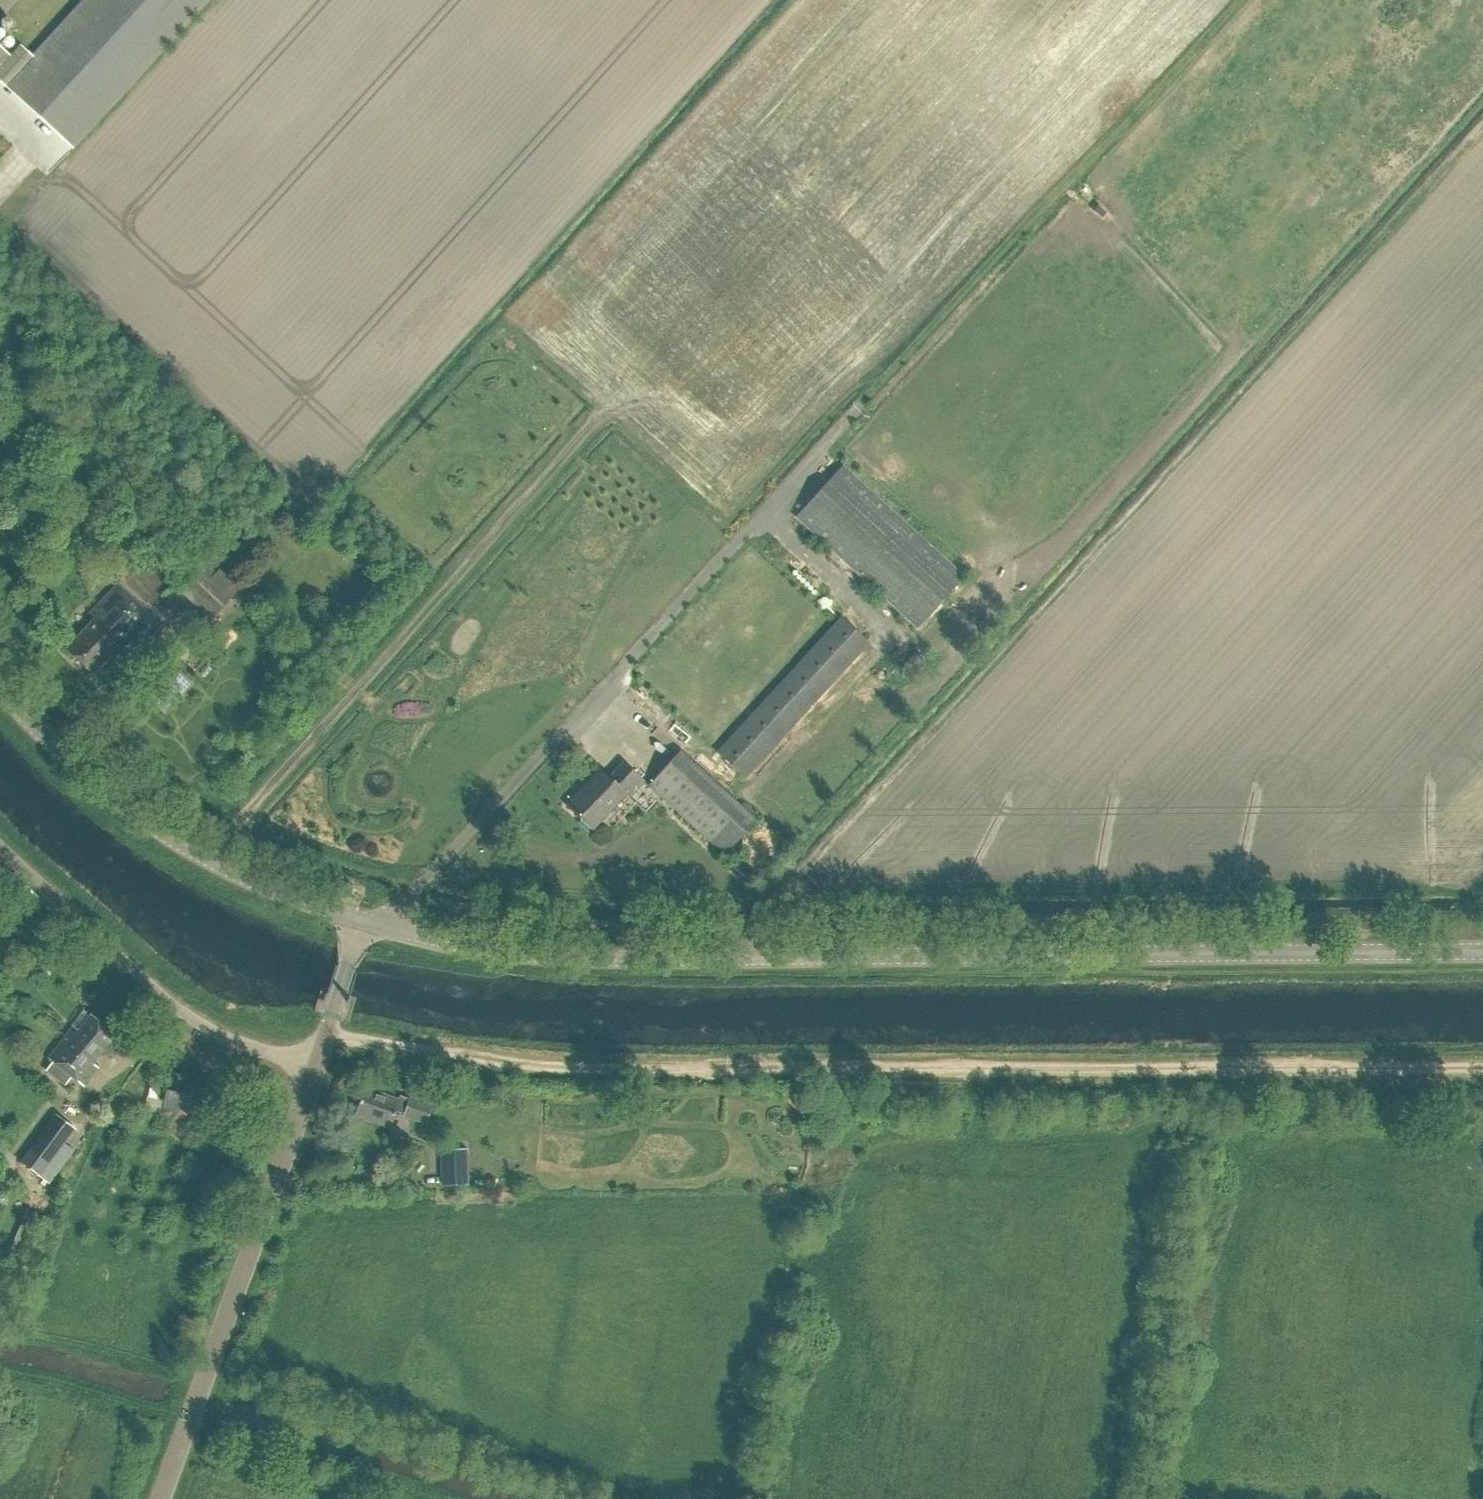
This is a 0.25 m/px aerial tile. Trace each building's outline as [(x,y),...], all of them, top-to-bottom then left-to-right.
[(10,57),(0,47),(0,82),(73,149),(209,0),(84,0),(32,57),(21,46),(11,57),(10,57)] [(21,0),(0,0),(0,23),(21,0)] [(919,628),(966,577),(844,465),(797,516),(919,628)] [(200,566),(180,588),(211,617),(231,596),(200,566)] [(129,655),(158,625),(117,585),(82,620),(89,626),(66,650),(91,674),(119,645),(129,655)] [(748,779),(872,643),(842,616),(718,752),(748,779)] [(166,714),(194,684),(174,665),(146,695),(166,714)] [(628,724),(653,750),(672,732),(647,706),(628,724)] [(724,858),(759,820),(683,750),(648,787),(724,858)] [(643,782),(623,764),(609,779),(600,770),(566,807),(591,831),(625,795),(629,798),(643,782)] [(352,895),(355,888),(342,882),(339,889),(352,895)] [(117,1036),(88,1012),(75,1028),(70,1024),(45,1054),(55,1062),(48,1072),(65,1086),(73,1076),(84,1085),(100,1066),(95,1062),(117,1036)] [(354,1116),(385,1128),(392,1111),(404,1115),(403,1117),(426,1125),(433,1107),(410,1099),(410,1100),(398,1096),(396,1099),(365,1087),(354,1116)] [(166,1091),(163,1106),(178,1109),(177,1113),(183,1114),(184,1110),(189,1111),(192,1097),(166,1091)] [(51,1184),(75,1151),(66,1144),(77,1129),(57,1114),(22,1162),(51,1184)] [(405,1123),(403,1138),(427,1141),(429,1126),(405,1123)] [(442,1186),(470,1185),(469,1149),(441,1150),(442,1186)]
